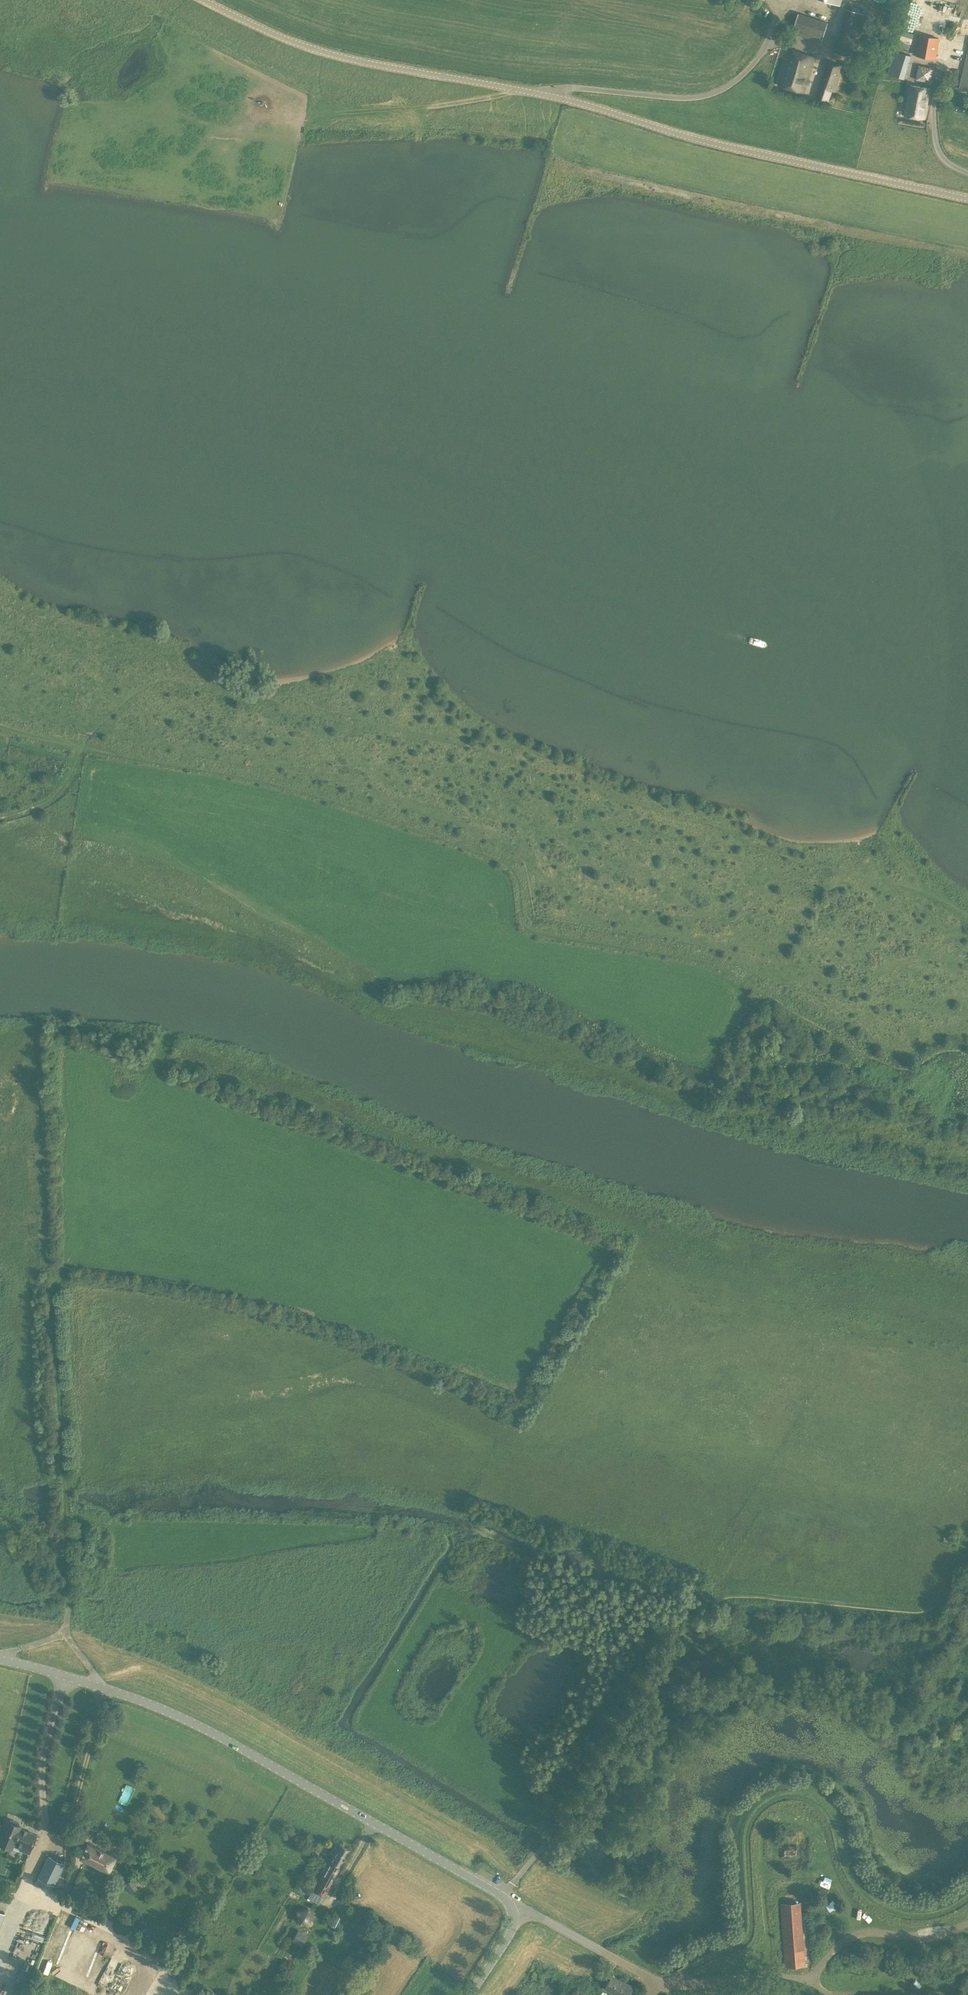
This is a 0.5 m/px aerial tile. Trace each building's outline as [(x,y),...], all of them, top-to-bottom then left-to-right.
[(867,14),(847,8),(834,52),(853,58),(867,14)] [(792,33),(822,42),(828,23),(798,14),(792,33)] [(920,35),(917,55),(935,58),(939,38),(920,35)] [(809,85),(810,81),(809,79),(816,57),(789,49),(779,85),(805,93),(807,86),(809,85)] [(904,78),(911,56),(896,51),(889,74),(904,78)] [(960,88),(967,90),(967,52),(960,88)] [(840,78),(844,66),(830,61),(817,97),(828,101),(831,90),(835,91),(839,77),(840,78)] [(918,80),(932,81),(934,66),(919,64),(918,80)] [(924,119),(930,88),(910,84),(905,115),(924,119)] [(960,1534),(947,1532),(945,1543),(959,1545),(960,1534)] [(103,1769),(98,1785),(106,1788),(111,1771),(103,1769)] [(23,1844),(21,1849),(28,1852),(36,1834),(20,1827),(21,1826),(18,1825),(19,1822),(11,1819),(10,1821),(7,1820),(0,1838),(0,1842),(12,1847),(14,1841),(23,1844)] [(109,1871),(117,1856),(88,1841),(81,1856),(109,1871)] [(340,1843),(337,1847),(334,1845),(330,1851),(334,1854),(330,1860),(328,1858),(310,1890),(312,1891),(310,1896),(320,1902),(350,1849),(340,1843)] [(781,1857),(796,1857),(796,1845),(781,1845),(781,1857)] [(54,1885),(65,1863),(49,1855),(38,1877),(54,1885)] [(137,1888),(132,1880),(125,1884),(130,1892),(137,1888)] [(83,1900),(88,1890),(75,1884),(70,1894),(83,1900)] [(787,1964),(802,1963),(803,1963),(799,1903),(783,1904),(787,1964)] [(309,1909),(295,1912),(298,1925),(312,1922),(309,1909)] [(298,1929),(293,1940),(302,1944),(307,1934),(298,1929)] [(178,1961),(182,1953),(175,1949),(171,1958),(178,1961)] [(184,1963),(188,1955),(182,1953),(178,1961),(184,1963)] [(169,1957),(165,1967),(179,1973),(184,1963),(178,1961),(171,1958),(169,1957)] [(612,1974),(604,1988),(613,1992),(613,1993),(612,1994),(613,1994),(617,1994),(619,1994),(628,1994),(633,1985),(612,1974)] [(307,1984),(302,1994),(331,1994),(307,1984)]
